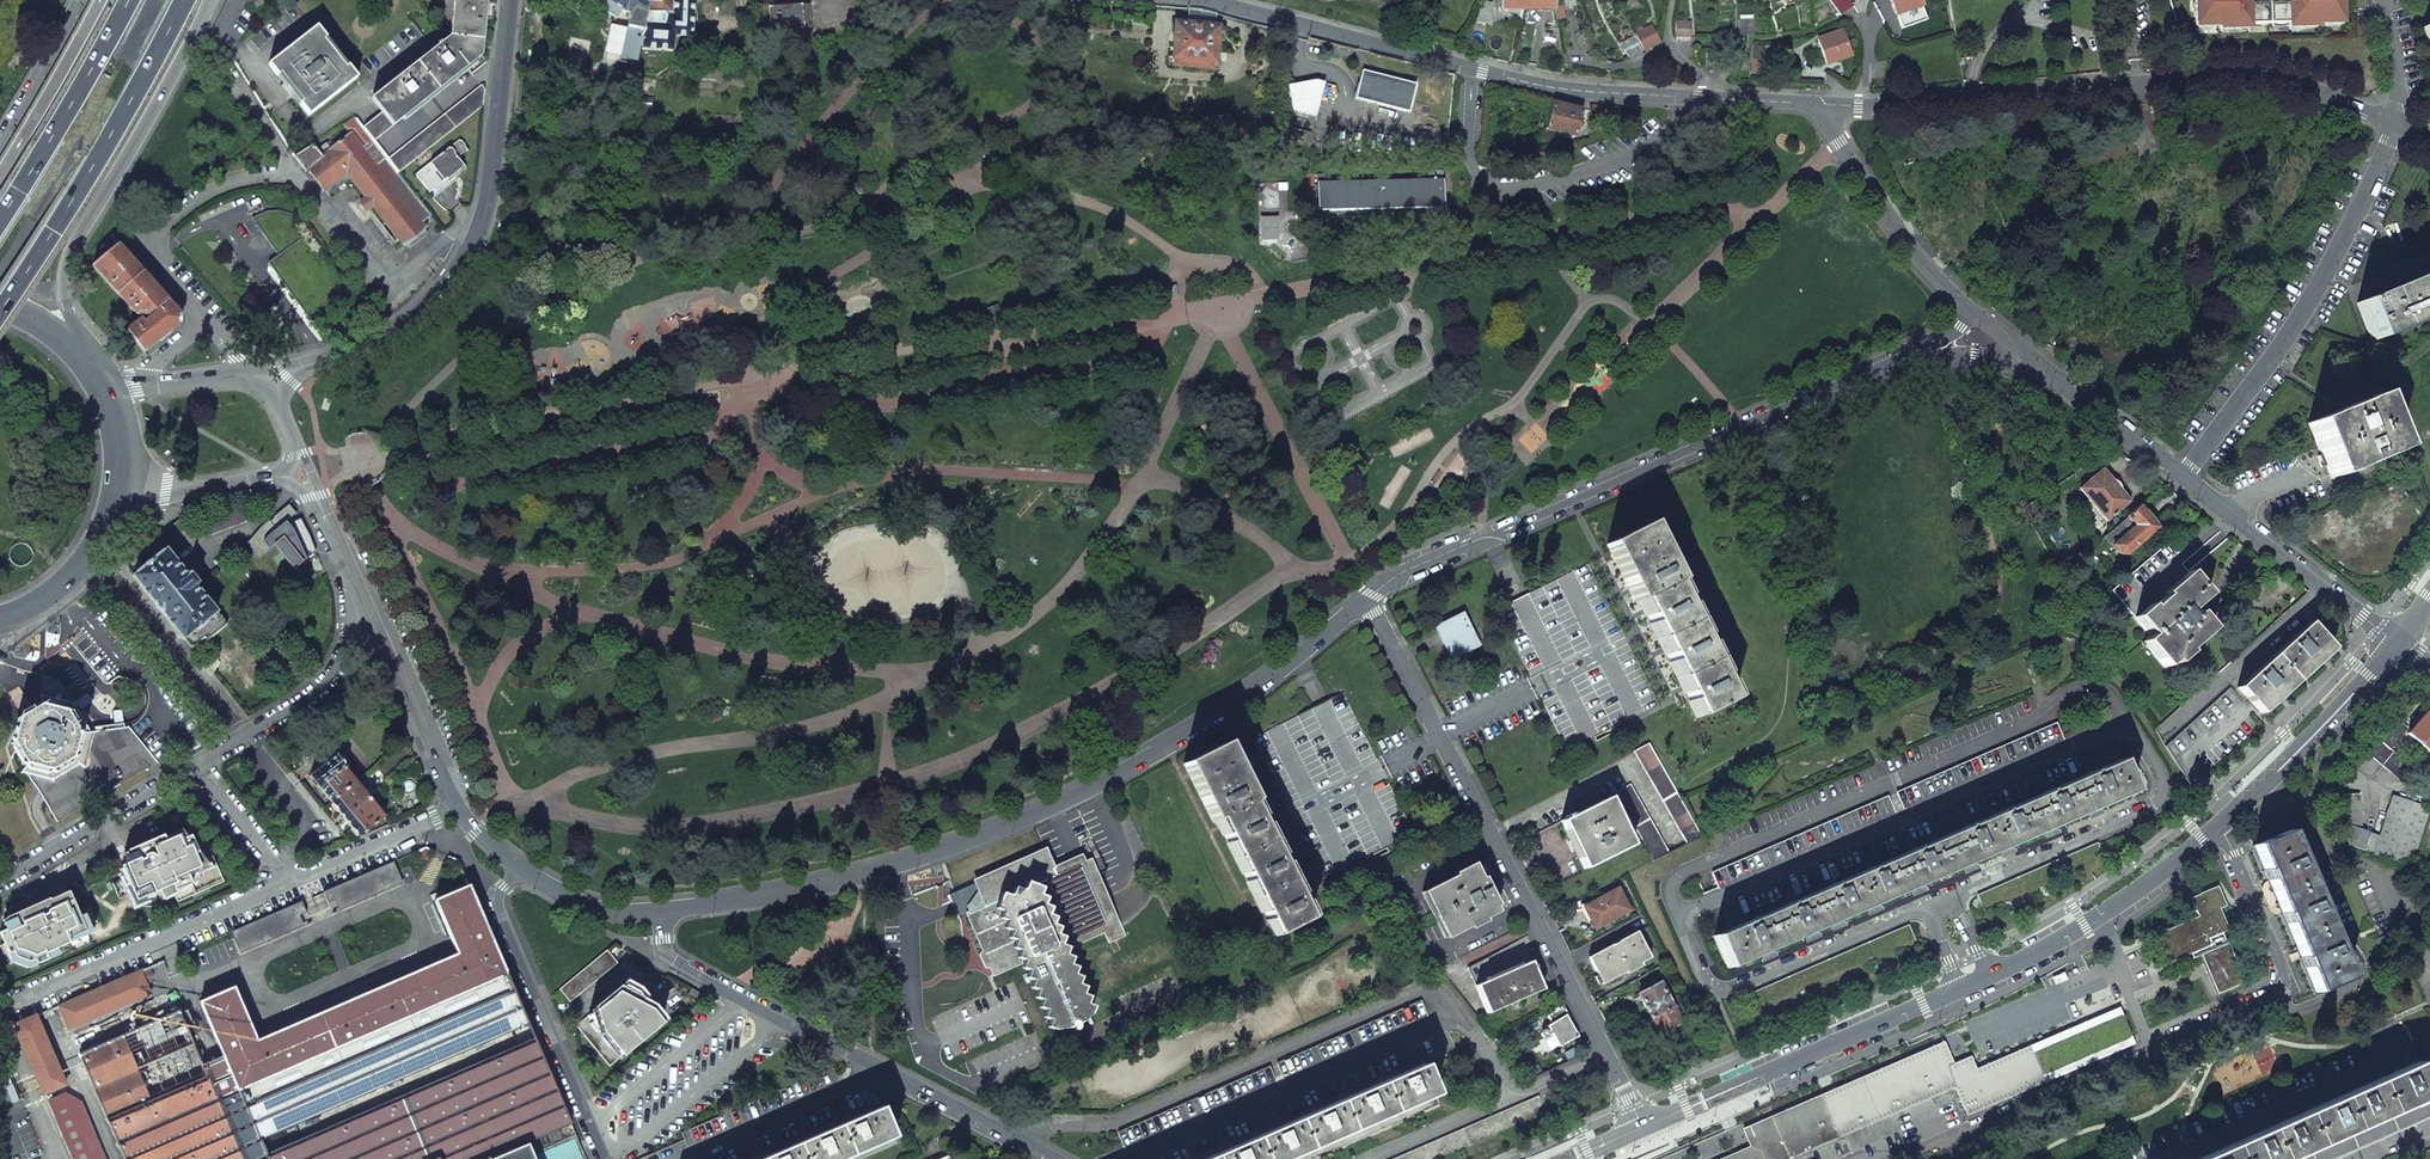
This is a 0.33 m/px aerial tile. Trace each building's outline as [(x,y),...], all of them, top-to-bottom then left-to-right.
[(450,37),(483,40),(487,0),(454,0),(450,37)] [(620,58),(637,61),(639,49),(650,0),(599,0),(596,5),(616,18),(622,9),(630,14),(620,58)] [(639,49),(672,51),(673,36),(691,37),(693,0),(650,0),(639,49)] [(1501,8),(1554,9),(1554,0),(1502,0),(1501,8)] [(1840,15),(1853,6),(1849,0),(1830,0),(1840,15)] [(1895,15),(1922,5),(1920,0),(1890,0),(1895,15)] [(2340,0),(2168,0),(2175,22),(2194,21),(2194,37),(2217,37),(2218,44),(2248,43),(2248,40),(2288,39),(2288,43),(2318,42),(2317,34),(2341,34),(2340,0)] [(768,7),(770,31),(811,28),(809,4),(768,7)] [(1555,7),(1557,19),(1563,19),(1562,6),(1555,7)] [(1492,9),(1476,8),(1474,22),(1490,23),(1492,9)] [(1753,20),(1739,20),(1739,36),(1753,36),(1753,20)] [(1675,38),(1695,38),(1695,23),(1676,22),(1675,38)] [(1168,57),(1167,66),(1211,70),(1212,63),(1214,63),(1217,27),(1175,24),(1172,57),(1168,57)] [(2421,29),(2429,51),(2429,25),(2421,29)] [(1635,35),(1643,51),(1660,42),(1652,26),(1635,35)] [(268,65),(308,116),(357,78),(316,27),(268,65)] [(1842,31),(1817,40),(1826,64),(1850,55),(1842,31)] [(1634,36),(1620,44),(1628,59),(1642,51),(1634,36)] [(383,111),(394,125),(467,67),(481,56),(483,40),(450,37),(373,98),(383,111)] [(701,53),(712,54),(712,45),(701,44),(701,53)] [(1753,47),(1749,72),(1761,74),(1768,75),(1770,62),(1763,61),(1764,48),(1753,47)] [(1719,53),(1704,53),(1704,66),(1719,66),(1719,53)] [(1414,83),(1362,70),(1355,98),(1407,111),(1414,83)] [(1286,85),(1292,111),(1315,117),(1323,83),(1286,85)] [(481,85),(388,159),(399,173),(483,106),(485,89),(481,85)] [(1552,103),(1545,130),(1575,137),(1582,110),(1552,103)] [(383,111),(363,127),(374,141),(394,125),(383,111)] [(344,125),(350,134),(362,125),(356,118),(344,125)] [(330,150),(329,151),(350,178),(366,198),(359,204),(365,212),(372,206),(404,246),(406,245),(408,248),(419,240),(427,234),(424,231),(426,229),(421,223),(432,215),(399,173),(388,159),(374,141),(363,127),(362,125),(350,134),(330,150)] [(415,175),(432,196),(454,179),(451,175),(463,166),(457,158),(467,150),(459,140),(415,175)] [(294,157),(305,171),(308,169),(306,168),(329,151),(330,150),(326,144),(318,151),(313,145),(294,157)] [(325,190),(329,195),(350,178),(329,151),(306,168),(308,169),(324,191),(325,190)] [(1443,170),(1428,171),(1428,181),(1443,181),(1443,170)] [(1318,205),(1318,211),(1444,208),(1443,181),(1428,181),(1317,184),(1318,205)] [(1277,238),(1277,213),(1260,213),(1260,238),(1277,238)] [(1413,221),(1405,220),(1403,228),(1412,230),(1413,221)] [(1044,249),(1029,229),(1026,232),(1023,234),(1038,253),(1041,251),(1044,249)] [(127,331),(144,352),(180,323),(181,315),(117,244),(92,266),(137,316),(149,316),(154,311),(156,314),(145,322),(142,319),(127,331)] [(2429,318),(2429,273),(2391,289),(2389,284),(2379,288),(2381,293),(2356,303),(2372,342),(2429,318)] [(1178,295),(1176,285),(1170,286),(1172,296),(1178,295)] [(991,316),(996,313),(999,315),(1006,313),(1009,314),(1011,318),(1015,316),(1011,305),(997,310),(996,307),(986,310),(988,314),(974,319),(978,330),(983,328),(981,324),(983,321),(989,319),(991,316)] [(996,313),(991,316),(989,319),(983,321),(981,324),(983,328),(992,325),(993,328),(996,329),(1001,327),(1002,324),(1002,321),(1011,318),(1009,314),(1006,313),(999,315),(996,313)] [(2307,424),(2330,479),(2398,451),(2375,396),(2307,424)] [(2079,489),(2106,520),(2129,501),(2101,470),(2079,489)] [(2119,553),(2126,553),(2157,526),(2155,523),(2145,512),(2144,513),(2138,507),(2104,536),(2119,553)] [(278,542),(298,567),(316,553),(311,540),(303,544),(292,530),(294,528),(292,525),(289,527),(278,513),(260,527),(275,545),(278,542)] [(2157,526),(2165,536),(2178,525),(2167,513),(2155,523),(2157,526)] [(1640,601),(1698,717),(1732,699),(1674,584),(1677,582),(1648,524),(1606,545),(1636,603),(1640,601)] [(2111,591),(2134,618),(2188,572),(2165,545),(2111,591)] [(132,577),(183,640),(196,629),(204,638),(206,641),(227,625),(195,585),(198,583),(189,573),(187,575),(166,549),(132,577)] [(2143,642),(2165,668),(2172,661),(2175,665),(2189,653),(2187,651),(2213,629),(2198,612),(2193,616),(2189,611),(2208,595),(2188,572),(2134,618),(2150,636),(2143,642)] [(1439,634),(1448,652),(1448,653),(1449,654),(1452,656),(1454,656),(1456,656),(1473,647),(1474,646),(1475,644),(1475,643),(1475,639),(1474,638),(1465,620),(1463,618),(1462,618),(1459,617),(1457,618),(1441,626),(1440,627),(1439,629),(1439,631),(1438,631),(1439,631),(1439,634)] [(2237,688),(2260,714),(2279,697),(2302,676),(2333,649),(2309,622),(2237,688)] [(204,638),(196,629),(183,640),(191,649),(204,638)] [(2165,747),(2175,762),(2241,702),(2229,688),(2165,747)] [(1343,693),(1251,740),(1323,880),(1350,866),(1352,871),(1389,852),(1387,848),(1415,834),(1386,779),(1377,760),(1343,693)] [(53,781),(79,764),(84,767),(93,732),(90,732),(88,728),(83,721),(88,716),(82,710),(78,713),(73,704),(40,695),(42,706),(33,711),(28,702),(16,709),(21,718),(20,719),(14,743),(27,765),(21,773),(26,774),(53,781)] [(91,701),(82,710),(88,716),(98,708),(91,701)] [(2406,734),(2429,754),(2429,752),(2429,715),(2426,711),(2406,734)] [(2390,720),(2364,751),(2399,781),(2410,767),(2389,749),(2407,729),(2401,724),(2398,727),(2390,720)] [(93,732),(84,767),(79,764),(53,781),(26,774),(39,792),(57,822),(158,763),(128,727),(124,728),(123,723),(88,728),(90,732),(93,732)] [(1896,794),(1904,809),(2064,740),(2057,724),(1896,794)] [(1224,743),(1183,764),(1212,822),(1216,820),(1275,936),(1309,919),(1250,803),(1254,801),(1224,743)] [(1633,751),(1688,844),(1703,837),(1648,744),(1633,751)] [(320,788),(331,802),(356,782),(344,769),(347,766),(338,755),(323,766),(310,777),(319,789),(320,788)] [(1713,936),(1727,969),(1761,954),(1763,958),(1773,954),(1771,949),(1805,935),(1807,939),(1817,935),(1815,930),(1830,924),(1832,928),(1843,923),(1841,919),(1867,908),(1869,912),(1880,908),(1878,903),(1911,889),(1913,893),(1924,888),(1922,884),(1963,866),(1965,871),(1976,866),(1974,861),(1999,850),(2001,855),(2012,850),(2010,846),(2044,831),(2045,835),(2057,831),(2055,827),(2088,812),(2090,816),(2100,812),(2098,807),(2132,793),(2118,760),(1713,936)] [(331,802),(345,820),(370,800),(356,782),(331,802)] [(1615,793),(1654,861),(1669,853),(1629,784),(1615,793)] [(2345,826),(2346,846),(2363,851),(2410,867),(2428,809),(2392,797),(2379,837),(2361,831),(2358,794),(2343,796),(2345,826)] [(1560,821),(1584,869),(1632,845),(1609,797),(1569,817),(1568,814),(1564,816),(1566,819),(1560,821)] [(1712,874),(1719,890),(1895,813),(1888,797),(1712,874)] [(345,820),(360,837),(385,818),(370,800),(345,820)] [(138,904),(141,906),(146,907),(151,907),(155,907),(159,906),(166,902),(169,899),(173,892),(177,902),(224,882),(206,843),(196,847),(191,836),(187,838),(182,830),(175,834),(175,833),(165,838),(164,836),(134,849),(136,853),(130,856),(128,856),(131,863),(134,870),(124,874),(122,869),(69,892),(73,903),(54,910),(53,907),(48,909),(45,901),(34,906),(15,915),(17,919),(8,923),(5,925),(8,930),(0,933),(5,944),(0,946),(8,964),(21,959),(25,960),(30,972),(92,944),(144,918),(138,904)] [(2299,956),(2315,993),(2348,978),(2286,832),(2252,846),(2269,886),(2280,911),(2299,956)] [(1977,897),(1984,912),(2104,860),(2098,844),(1977,897)] [(1046,852),(947,896),(951,905),(953,905),(954,908),(959,918),(967,915),(983,952),(980,955),(983,962),(986,967),(990,967),(993,974),(1024,961),(1055,1030),(1065,1025),(1067,1029),(1074,1027),(1081,1022),(1080,1019),(1090,1014),(1062,950),(1104,931),(1109,942),(1123,935),(1096,876),(1106,872),(1099,856),(1084,863),(1081,856),(1053,868),(1046,852)] [(1487,859),(1473,867),(1481,882),(1495,875),(1487,859)] [(131,863),(121,867),(122,869),(124,874),(134,870),(131,863)] [(337,898),(341,909),(402,882),(394,863),(325,892),(329,901),(337,898)] [(1473,867),(1424,892),(1447,937),(1497,912),(1481,882),(1473,867)] [(200,1003),(223,1056),(202,1065),(188,1031),(190,1030),(188,1026),(186,1027),(179,1011),(78,1055),(123,1158),(534,1158),(527,1142),(571,1123),(468,886),(434,901),(457,955),(257,1041),(234,988),(200,1003)] [(2158,943),(2167,964),(2190,954),(2192,959),(2200,956),(2216,995),(2244,983),(2227,943),(2226,944),(2222,933),(2228,930),(2219,909),(2226,906),(2217,887),(2190,898),(2197,916),(2200,922),(2152,943),(2153,946),(2158,943)] [(1584,907),(1596,929),(1629,910),(1618,889),(1584,907)] [(69,892),(45,901),(48,909),(53,907),(54,910),(73,903),(69,892)] [(302,901),(232,932),(241,952),(304,925),(299,915),(307,912),(302,901)] [(15,915),(6,918),(8,923),(17,919),(15,915)] [(1589,959),(1602,984),(1626,971),(1625,971),(1650,958),(1636,932),(1588,958),(1589,959)] [(2418,948),(2424,963),(2429,961),(2429,943),(2418,948)] [(607,953),(559,993),(570,1006),(618,966),(607,953)] [(1483,960),(1467,968),(1475,986),(1491,979),(1483,960)] [(1491,979),(1475,986),(1487,1014),(1542,989),(1530,962),(1491,979)] [(58,1007),(68,1030),(150,994),(146,985),(149,984),(152,977),(148,968),(58,1007)] [(1638,994),(1651,1019),(1672,1008),(1659,983),(1638,994)] [(576,1029),(610,1069),(663,1026),(628,985),(576,1029)] [(688,994),(698,1000),(702,994),(691,988),(688,994)] [(1551,1036),(1559,1048),(1578,1037),(1567,1020),(1569,1019),(1562,1007),(1547,1016),(1551,1024),(1546,1026),(1549,1030),(1548,1031),(1546,1030),(1544,1029),(1542,1030),(1541,1032),(1541,1035),(1542,1036),(1544,1037),(1546,1037),(1548,1037),(1551,1036)] [(1656,1028),(1659,1034),(1680,1022),(1672,1008),(1651,1019),(1640,1025),(1645,1034),(1656,1028)] [(53,1009),(43,1013),(45,1020),(55,1015),(53,1009)] [(1743,1129),(1748,1146),(1726,1155),(1716,1158),(1787,1158),(1954,1087),(1967,1114),(2060,1074),(2133,1044),(2120,1009),(2117,1010),(2109,1013),(2097,1018),(2088,1022),(2058,1035),(2031,1047),(2009,1057),(1977,1071),(1972,1059),(1956,1066),(1950,1068),(1943,1048),(1853,1084),(1836,1091),(1765,1120),(1743,1129)] [(15,1030),(43,1094),(65,1085),(36,1016),(18,1024),(15,1030)] [(2429,1096),(2429,1082),(2426,1084),(2416,1062),(2198,1158),(2289,1158),(2429,1096)] [(1206,1158),(1288,1158),(1435,1095),(1422,1065),(1206,1158)] [(71,1158),(105,1158),(82,1104),(65,1094),(47,1102),(71,1158)] [(1288,1158),(1316,1158),(1440,1105),(1435,1095),(1288,1158)] [(1397,1158),(1441,1158),(1546,1113),(1539,1097),(1397,1158)] [(761,1158),(844,1158),(894,1137),(881,1107),(761,1158)] [(844,1158),(857,1158),(896,1142),(894,1137),(844,1158)] [(34,1150),(37,1157),(44,1155),(40,1147),(34,1150)]
